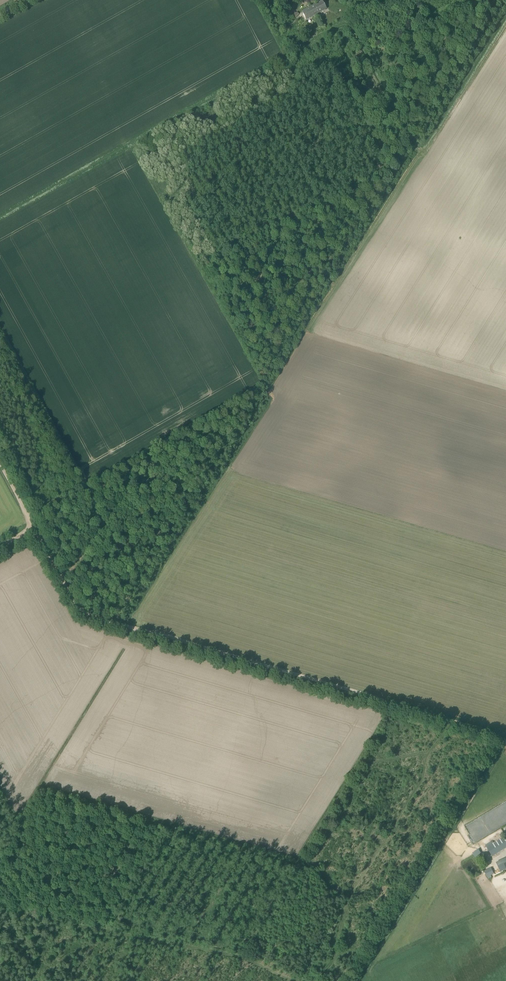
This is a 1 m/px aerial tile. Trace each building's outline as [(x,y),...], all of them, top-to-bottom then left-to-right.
[(312,6),(316,14),(326,8),(322,1),(312,6)] [(316,14),(312,6),(302,12),(306,20),(316,14)] [(505,848),(505,836),(492,844),(491,842),(485,845),(492,856),(505,848)] [(496,863),(494,864),(497,870),(499,869),(500,872),(505,869),(505,858),(496,863)] [(492,867),(485,870),(488,877),(489,876),(490,879),(493,877),(492,875),(495,873),(492,867)]
